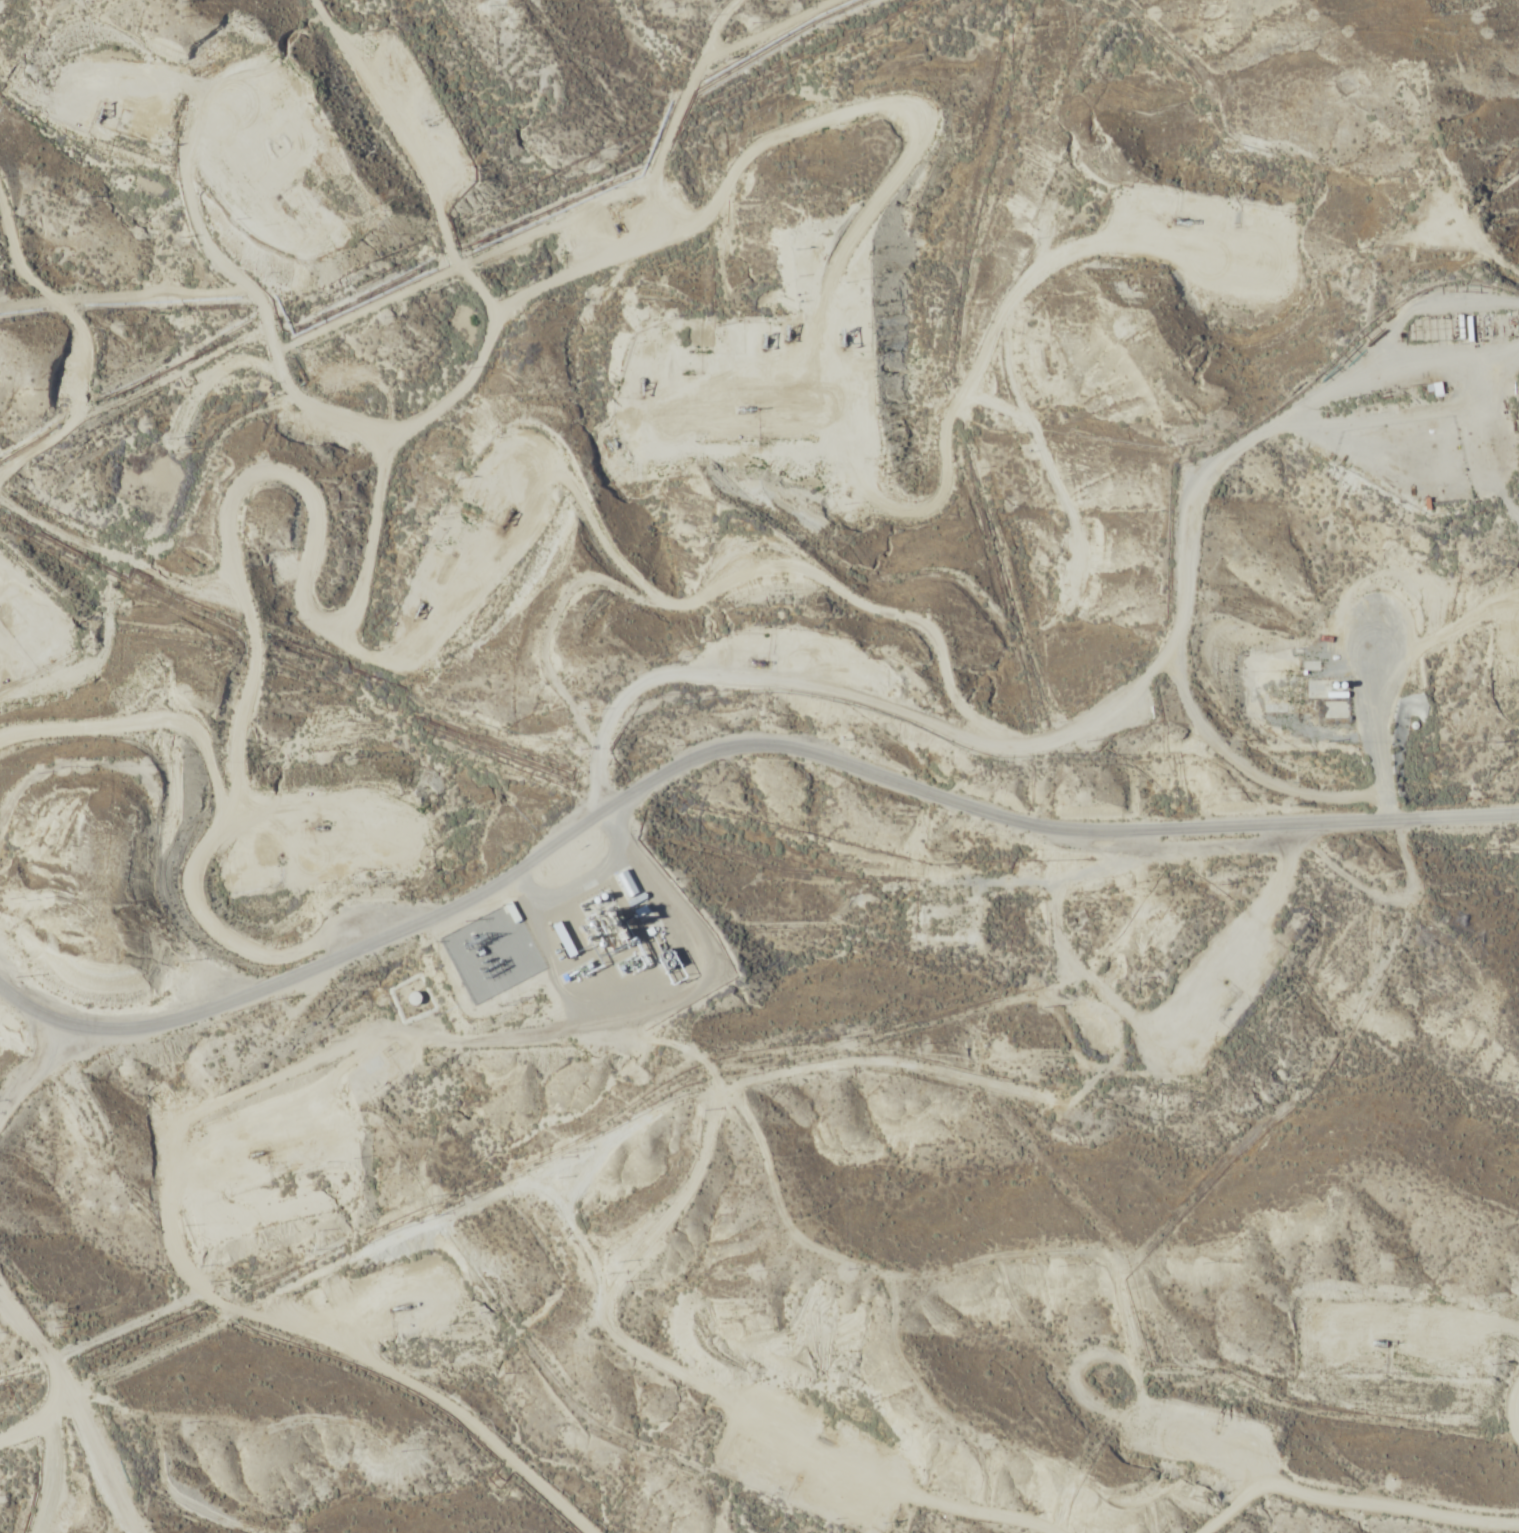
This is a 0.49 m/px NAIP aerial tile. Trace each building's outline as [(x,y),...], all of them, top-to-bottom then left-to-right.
[(567,960),(577,957),(565,922),(555,926),(567,960)] [(421,993),(405,994),(406,1006),(422,1004),(421,993)]
